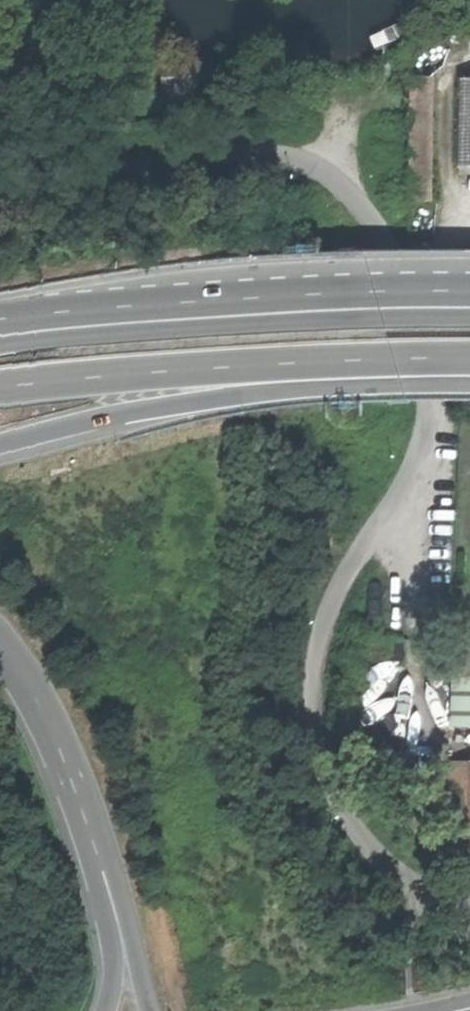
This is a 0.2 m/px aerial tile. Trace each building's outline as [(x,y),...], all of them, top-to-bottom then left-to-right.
[(467,69),(467,80),(459,80),(457,167),(469,167),(469,70),(467,69)] [(408,201),(428,201),(432,77),(412,77),(408,201)] [(469,727),(469,642),(455,642),(453,727),(469,727)] [(422,694),(419,654),(402,656),(405,696),(422,694)] [(449,844),(469,845),(469,768),(451,767),(449,844)]
